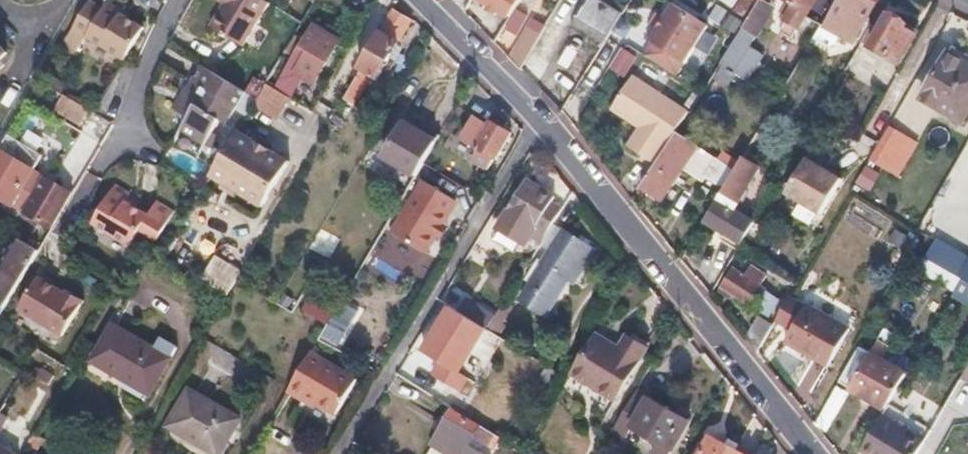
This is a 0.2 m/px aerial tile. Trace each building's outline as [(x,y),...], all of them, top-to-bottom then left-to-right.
[(92,0),(90,0),(75,25),(88,32),(103,6),(92,0)] [(103,6),(88,32),(126,54),(145,22),(121,8),(123,4),(116,0),(107,0),(103,6)] [(221,3),(208,26),(240,45),(265,2),(262,0),(223,0),(221,3)] [(551,15),(570,26),(585,0),(560,0),(551,15)] [(597,0),(585,0),(570,26),(575,28),(579,22),(585,25),(599,1),(597,0)] [(747,21),(719,64),(732,71),(753,35),(756,37),(764,24),(768,27),(772,21),(768,18),(775,5),(766,0),(760,0),(760,1),(747,21)] [(785,3),(779,15),(783,17),(781,21),(797,30),(815,0),(780,0),(785,3)] [(837,3),(835,2),(821,26),(851,44),(867,17),(879,24),(893,0),(839,0),(837,3)] [(607,3),(588,34),(603,44),(622,13),(607,3)] [(657,29),(654,27),(645,40),(651,44),(643,56),(675,76),(706,26),(672,5),(657,29)] [(390,9),(372,41),(357,67),(360,68),(342,99),(353,105),(371,74),(376,77),(409,20),(390,9)] [(900,19),(891,14),(872,47),(902,63),(917,36),(905,29),(908,24),(900,19)] [(585,25),(579,22),(575,28),(581,32),(585,25)] [(335,40),(309,25),(290,58),(299,63),(293,73),(310,83),(335,40)] [(532,47),(520,40),(508,60),(518,70),(532,47)] [(947,53),(922,98),(962,122),(967,112),(967,65),(947,53)] [(184,87),(172,108),(187,117),(179,131),(211,149),(219,137),(213,133),(220,120),(227,124),(246,92),(200,65),(191,81),(196,83),(191,91),(187,88),(184,87)] [(689,112),(632,75),(610,109),(639,127),(627,146),(655,164),(673,136),(689,112)] [(196,83),(191,81),(187,88),(191,91),(196,83)] [(288,98),(265,84),(257,98),(252,106),(275,120),(288,98)] [(88,108),(62,93),(53,109),(79,124),(88,108)] [(776,139),(784,123),(769,114),(760,129),(776,139)] [(477,117),(475,115),(462,137),(475,145),(474,148),(483,153),(493,159),(494,157),(508,133),(494,124),(496,120),(492,117),(488,123),(477,117)] [(434,142),(402,123),(381,159),(413,178),(422,162),(434,142)] [(898,175),(917,142),(889,126),(870,159),(898,175)] [(256,141),(238,131),(211,176),(262,205),(288,160),(270,149),(256,141)] [(273,144),(259,136),(256,141),(270,149),(273,144)] [(673,136),(655,164),(640,187),(663,201),(681,171),(702,183),(706,178),(720,187),(730,170),(673,136)] [(0,150),(0,218),(3,220),(23,184),(32,169),(0,150)] [(825,164),(809,155),(786,196),(821,216),(841,180),(822,169),(825,164)] [(734,172),(705,223),(725,234),(722,239),(739,250),(760,214),(752,209),(746,220),(732,212),(741,197),(742,198),(758,170),(741,160),(734,172)] [(452,198),(421,180),(391,232),(422,250),(446,211),(445,211),(452,198)] [(512,204),(499,224),(496,229),(524,246),(531,235),(542,241),(549,230),(563,209),(551,202),(554,197),(526,180),(512,204)] [(129,190),(114,181),(89,221),(128,244),(138,228),(155,238),(173,208),(155,198),(147,212),(132,204),(124,199),(126,196),(129,190)] [(34,190),(23,184),(3,220),(13,226),(34,190)] [(62,207),(34,190),(13,226),(41,242),(62,207)] [(126,196),(124,199),(132,204),(134,200),(126,196)] [(951,247),(967,256),(967,217),(951,247)] [(530,261),(539,266),(519,297),(546,313),(579,261),(586,265),(592,256),(549,230),(542,241),(530,261)] [(16,236),(0,262),(0,311),(38,249),(16,236)] [(214,254),(199,280),(225,295),(235,278),(240,269),(214,254)] [(734,270),(723,286),(772,319),(777,313),(773,310),(779,299),(757,285),(764,275),(753,267),(746,278),(734,270)] [(64,290),(36,274),(17,306),(61,333),(82,297),(65,288),(64,290)] [(338,306),(311,291),(302,306),(329,322),(338,306)] [(792,331),(807,305),(791,296),(776,322),(792,331)] [(464,302),(457,313),(486,331),(493,319),(464,302)] [(848,329),(807,305),(792,331),(785,343),(826,367),(848,329)] [(437,329),(430,342),(439,348),(422,376),(447,392),(458,374),(451,371),(476,330),(447,313),(437,329)] [(771,326),(762,321),(752,339),(761,344),(771,326)] [(171,357),(113,323),(91,361),(150,394),(171,357)] [(895,333),(885,327),(878,340),(889,345),(895,333)] [(617,349),(594,334),(570,374),(614,401),(646,349),(625,336),(623,339),(617,349)] [(870,353),(860,347),(841,380),(852,386),(870,353)] [(356,378),(311,352),(289,389),(305,399),(307,396),(336,414),(356,378)] [(906,373),(870,353),(852,386),(887,406),(906,373)] [(33,367),(29,373),(46,383),(51,374),(40,367),(38,370),(33,367)] [(238,417),(187,389),(166,425),(218,453),(238,417)] [(687,420),(637,392),(611,435),(621,440),(622,438),(627,429),(669,452),(687,420)] [(441,423),(429,443),(448,453),(481,453),(466,444),(469,440),(471,436),(495,450),(502,439),(450,407),(441,423)] [(891,425),(874,453),(911,453),(919,441),(891,425)] [(711,437),(702,453),(742,453),(711,437)] [(429,443),(423,453),(448,453),(429,443)] [(0,445),(0,453),(15,453),(0,445)]
